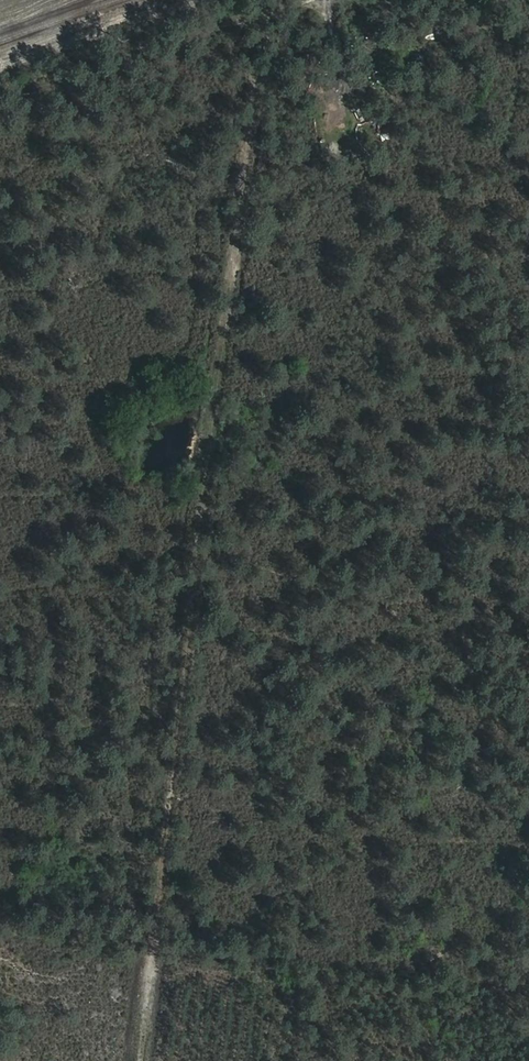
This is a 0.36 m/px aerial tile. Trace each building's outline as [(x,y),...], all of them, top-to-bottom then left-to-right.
[(327,41),(328,50),(336,49),(334,39),(327,41)]
